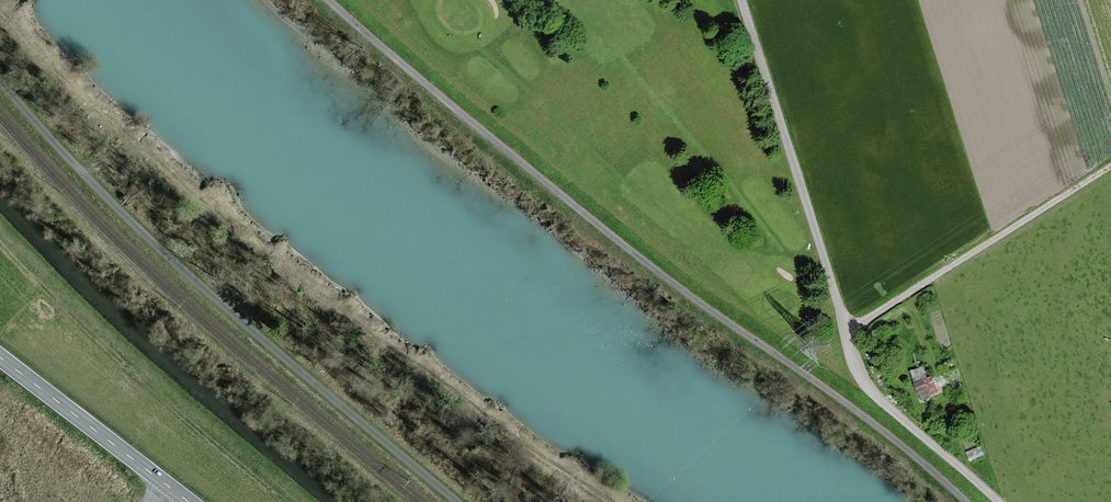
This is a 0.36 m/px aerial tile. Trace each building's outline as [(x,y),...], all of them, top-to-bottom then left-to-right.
[(939,390),(928,363),(907,371),(919,398),(939,390)]
